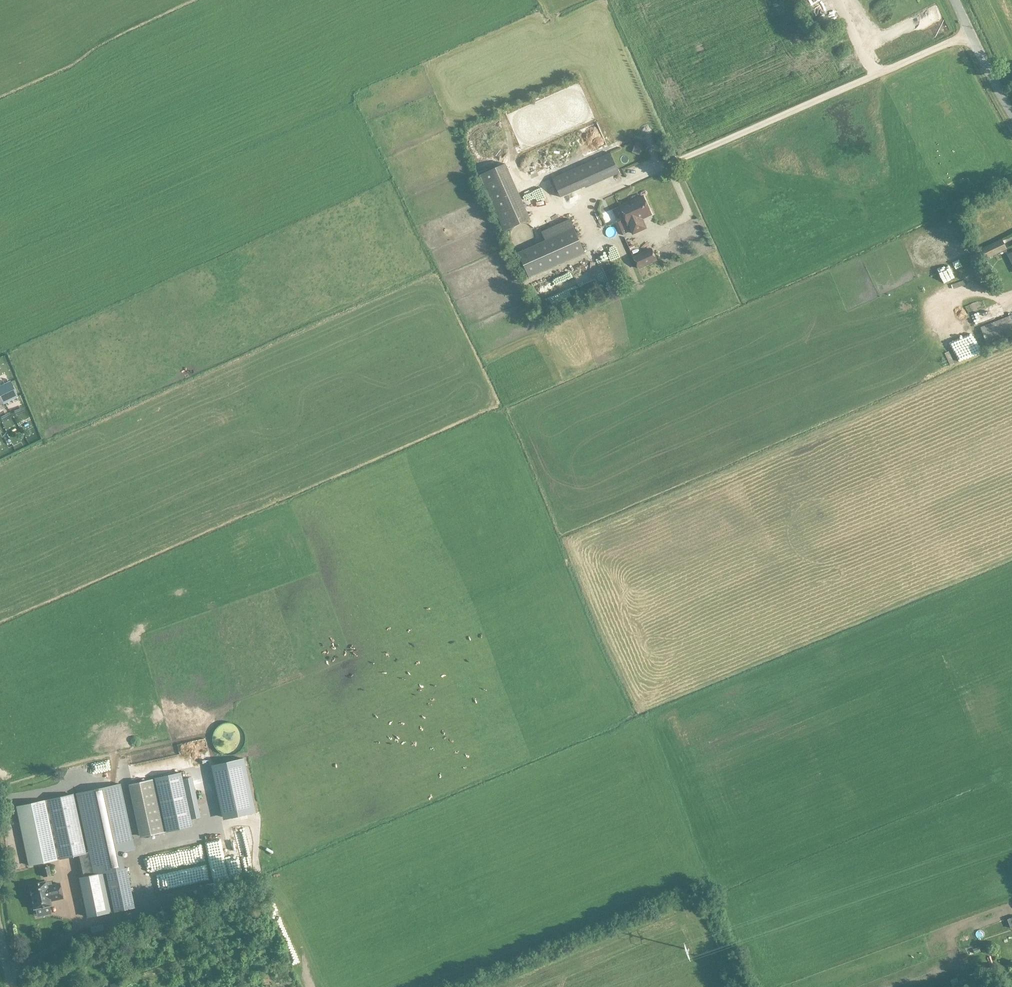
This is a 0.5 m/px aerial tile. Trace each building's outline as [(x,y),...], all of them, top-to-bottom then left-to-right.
[(827,4),(826,0),(819,0),(814,2),(816,8),(827,4)] [(575,136),(586,133),(584,126),(573,129),(575,136)] [(633,152),(640,155),(644,144),(637,142),(633,152)] [(561,197),(619,171),(611,153),(550,180),(556,192),(558,191),(561,197)] [(531,219),(506,163),(479,175),(504,231),(531,219)] [(652,214),(644,196),(621,206),(628,224),(629,224),(633,233),(646,227),(642,218),(652,214)] [(529,277),(585,252),(575,227),(518,253),(529,277)] [(986,259),(1007,249),(1002,239),(981,249),(986,259)] [(657,260),(652,249),(634,257),(639,268),(657,260)] [(988,261),(984,263),(989,274),(993,272),(988,261)] [(1011,335),(1011,315),(980,327),(987,344),(1011,335)] [(185,736),(174,738),(175,746),(186,745),(185,736)] [(166,831),(192,826),(181,772),(155,778),(166,831)] [(128,785),(139,837),(164,832),(153,779),(128,785)] [(75,793),(89,858),(134,849),(120,784),(75,793)] [(71,794),(16,806),(29,865),(84,853),(71,794)] [(154,864),(141,867),(144,885),(202,875),(199,856),(202,855),(200,840),(151,848),(154,864)] [(43,876),(50,875),(48,866),(41,868),(43,876)] [(124,867),(93,874),(78,877),(87,917),(133,907),(124,867)] [(50,904),(49,901),(62,898),(59,883),(46,886),(46,883),(46,882),(45,882),(30,885),(29,885),(29,886),(34,908),(33,908),(34,909),(35,909),(36,908),(50,905),(50,906),(51,905),(50,904)] [(983,969),(984,972),(981,973),(982,979),(993,976),(992,970),(990,971),(990,968),(983,969)]
